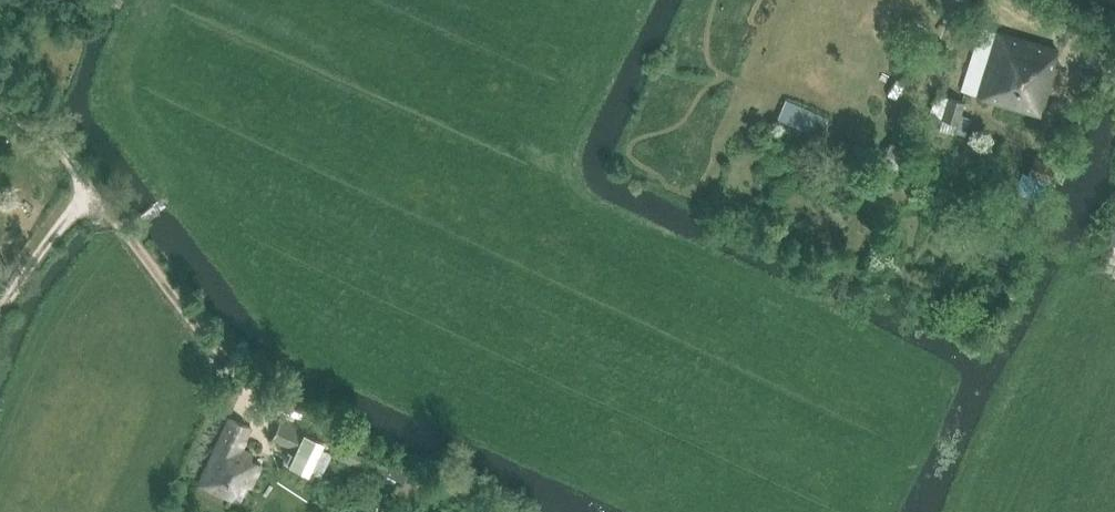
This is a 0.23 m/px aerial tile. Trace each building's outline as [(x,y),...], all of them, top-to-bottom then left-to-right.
[(1049,66),(1054,50),(978,28),(960,92),(1038,115),(1052,66),(1049,66)] [(936,94),(930,114),(942,118),(957,123),(960,115),(964,102),(948,97),(936,94)] [(777,119),(819,137),(826,121),(784,102),(777,119)] [(880,164),(896,172),(907,151),(892,143),(880,164)] [(1033,154),(1026,175),(1049,183),(1057,162),(1033,154)] [(1000,220),(1019,227),(1021,222),(1033,226),(1041,202),(1036,200),(1042,182),(1022,176),(1016,194),(1012,192),(1006,211),(1004,210),(1000,220)] [(814,218),(841,230),(846,218),(818,206),(814,218)] [(229,420),(199,485),(231,500),(239,483),(247,487),(251,489),(261,466),(250,461),(253,454),(243,450),(253,428),(230,418),(229,420)] [(320,443),(304,435),(305,434),(280,422),(271,441),(296,452),(289,465),(309,473),(317,458),(314,456),(320,443)] [(407,473),(379,461),(376,469),(384,473),(382,477),(393,483),(395,478),(404,482),(407,473)]
